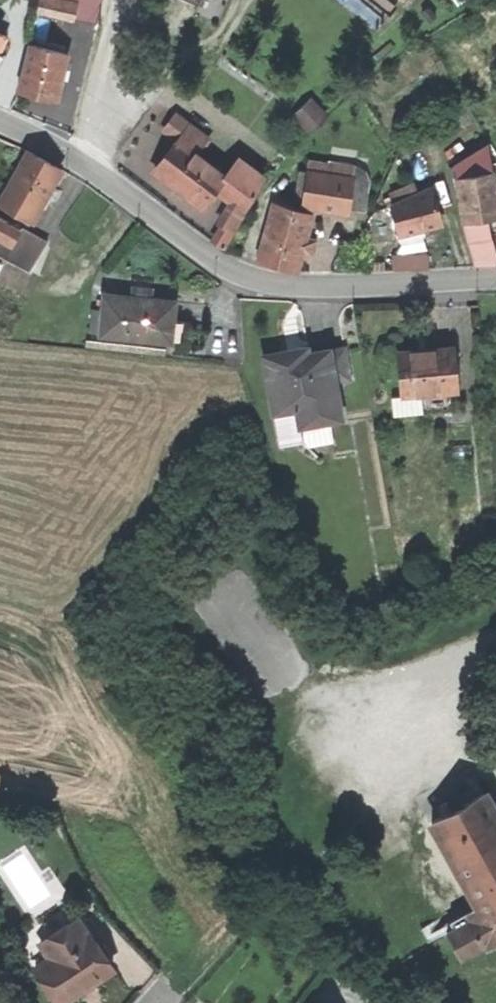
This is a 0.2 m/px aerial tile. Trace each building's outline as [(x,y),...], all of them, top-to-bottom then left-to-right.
[(71,19),(75,2),(67,0),(41,0),(38,11),(71,19)] [(38,96),(55,101),(60,82),(62,73),(67,54),(29,45),(18,91),(38,96)] [(293,118),(308,133),(328,114),(313,99),(293,118)] [(165,133),(178,142),(196,155),(208,139),(177,117),(165,133)] [(196,155),(178,142),(155,171),(180,190),(204,208),(217,190),(226,178),(196,155)] [(5,190),(39,209),(61,170),(47,161),(27,150),(5,190)] [(298,203),(303,204),(309,162),(303,161),(298,203)] [(234,202),(246,210),(263,180),(237,162),(226,178),(217,190),(234,202)] [(303,204),(350,210),(351,206),(354,178),(328,175),(330,164),(309,162),(303,204)] [(354,168),(330,164),(328,175),(354,178),(351,206),(364,207),(367,183),(366,178),(364,174),(360,170),(354,168)] [(463,223),(488,218),(495,217),(495,187),(493,171),(455,177),(463,223)] [(393,194),(396,202),(415,195),(411,186),(393,194)] [(399,236),(442,224),(438,208),(433,187),(415,195),(396,202),(390,205),(399,236)] [(5,190),(0,199),(0,202),(33,220),(39,209),(5,190)] [(246,210),(234,202),(219,225),(223,227),(213,242),(223,249),(246,210)] [(306,239),(313,215),(275,204),(258,261),(296,272),(302,252),(306,239)] [(488,218),(463,223),(468,242),(492,239),(488,218)] [(0,222),(0,255),(32,272),(48,243),(20,228),(18,232),(0,222)] [(316,242),(306,239),(302,252),(311,255),(313,248),(316,242)] [(495,265),(495,253),(492,239),(468,242),(475,266),(495,265)] [(428,256),(393,257),(393,270),(429,268),(428,256)] [(133,286),(131,298),(143,299),(152,300),(153,288),(133,286)] [(131,298),(105,295),(104,301),(103,311),(101,332),(101,335),(174,343),(177,322),(171,321),(173,302),(152,300),(143,299),(131,298)] [(97,300),(96,310),(103,311),(104,301),(97,300)] [(89,331),(101,332),(103,311),(96,310),(91,309),(89,331)] [(296,351),(289,352),(290,358),(310,355),(308,348),(296,351)] [(289,352),(263,357),(273,414),(297,410),(300,427),(341,420),(335,383),(350,380),(344,349),(310,355),(290,358),(289,352)] [(401,395),(421,393),(451,391),(458,390),(454,350),(423,353),(420,353),(420,351),(397,353),(401,395)] [(451,391),(421,393),(423,413),(423,415),(453,412),(451,391)] [(392,396),(394,416),(423,413),(421,393),(401,395),(392,396)] [(303,442),(300,427),(297,410),(273,414),(279,447),(303,442)] [(483,792),(456,807),(432,821),(483,913),(447,933),(460,958),(495,938),(495,815),(483,792)] [(16,938),(34,966),(50,957),(40,940),(78,918),(70,905),(16,938)] [(112,970),(90,933),(88,934),(78,918),(40,940),(50,957),(34,966),(56,1002),(57,1002),(87,985),(112,970)]
